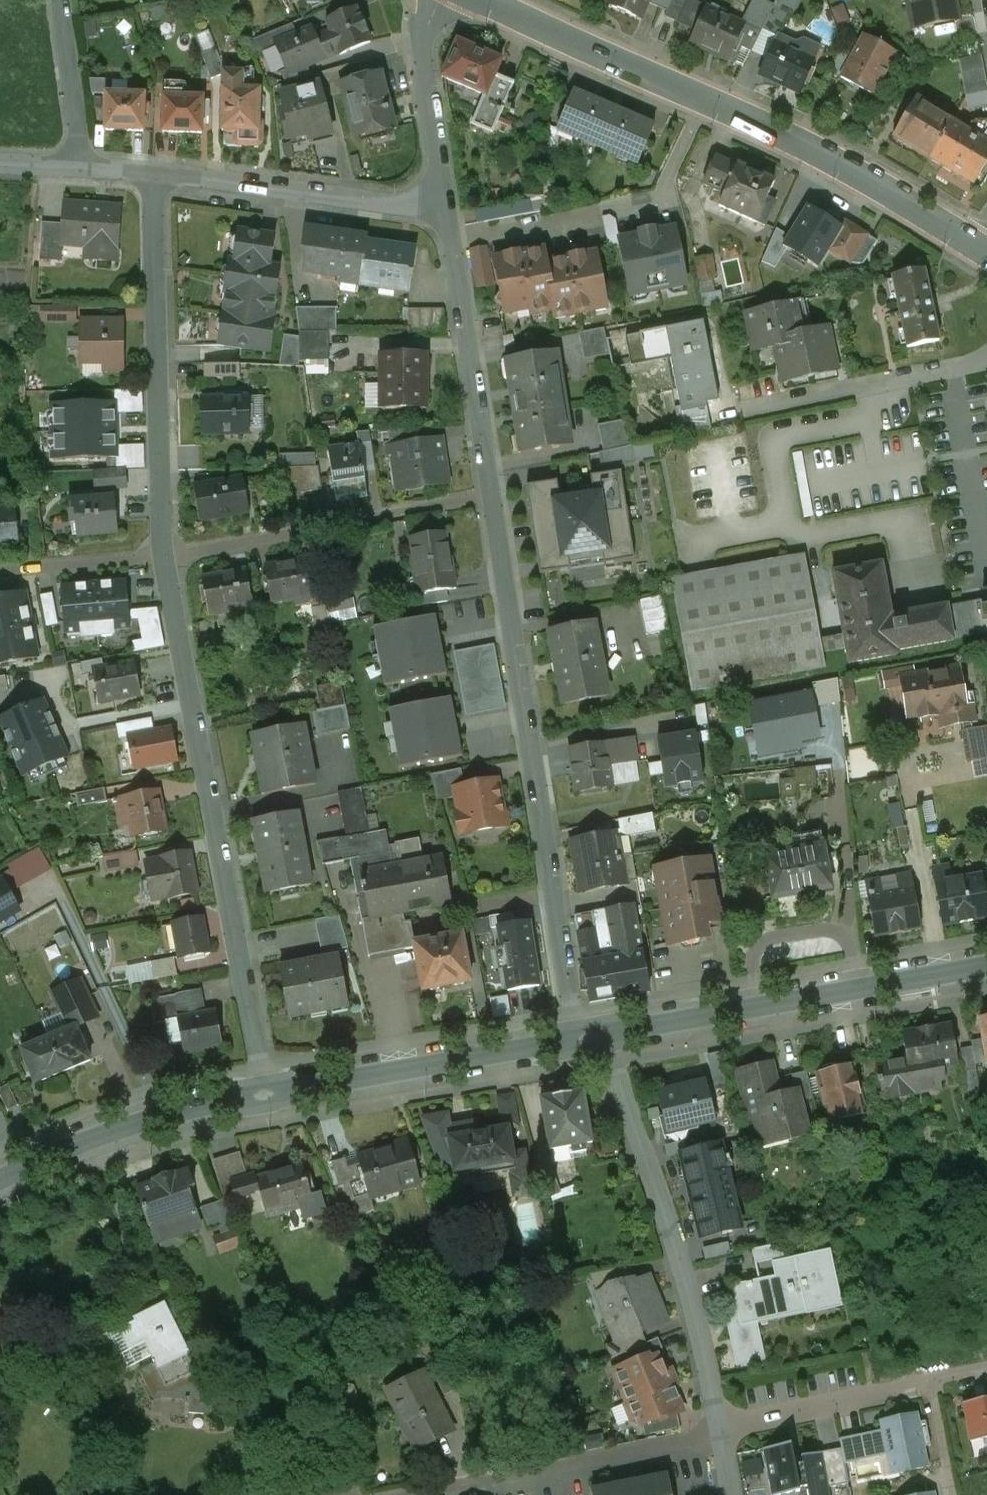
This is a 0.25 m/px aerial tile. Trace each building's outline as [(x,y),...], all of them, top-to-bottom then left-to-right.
[(307,3),(310,1),(313,8),(323,3),(322,0),(306,0),(307,3)] [(606,5),(641,20),(647,4),(665,12),(671,0),(608,0),(606,5)] [(665,12),(663,17),(676,23),(678,20),(687,0),(671,0),(665,12)] [(689,0),(687,0),(678,20),(695,29),(704,9),(698,6),(699,4),(689,0)] [(741,26),(743,26),(731,54),(737,57),(742,49),(750,53),(762,30),(773,7),(759,0),(754,0),(741,26)] [(913,29),(958,20),(954,0),(908,0),(913,29)] [(774,5),(773,7),(762,30),(777,37),(790,11),(774,5)] [(357,9),(325,22),(330,33),(338,53),(339,55),(370,43),(357,9)] [(741,26),(704,9),(695,29),(689,43),(706,51),(707,49),(727,59),(726,60),(728,61),(731,54),(743,26),(741,26)] [(292,24),(256,39),(261,51),(275,45),(275,44),(297,34),(292,24)] [(297,34),(275,44),(275,45),(286,69),(288,74),(307,66),(338,53),(330,33),(315,39),(311,29),(297,34)] [(896,53),(864,36),(840,78),(873,95),(896,53)] [(814,63),(774,43),(759,74),(780,84),(780,85),(799,94),(814,63)] [(503,63),(459,44),(445,78),(486,96),(488,97),(496,79),(503,63)] [(215,49),(201,54),(211,80),(223,75),(223,73),(224,73),(215,49)] [(737,57),(731,54),(728,61),(734,64),(737,57)] [(899,54),(892,67),(903,73),(910,60),(899,54)] [(351,65),(326,72),(333,98),(345,95),(343,84),(356,81),(351,65)] [(307,66),(288,74),(286,69),(280,72),(285,84),(311,76),(307,66)] [(326,72),(314,75),(318,88),(321,88),(324,100),(333,98),(326,72)] [(224,73),(223,73),(223,75),(222,131),(224,131),(227,134),(234,134),(234,143),(237,146),(259,147),(262,144),(263,123),(258,123),(259,91),(249,91),(250,74),(224,73)] [(356,81),(343,84),(345,95),(357,140),(393,131),(379,75),(356,81)] [(515,87),(496,79),(488,97),(486,96),(485,99),(506,108),(515,87)] [(963,85),(965,96),(986,92),(986,91),(985,81),(963,85)] [(106,82),(94,82),(93,105),(105,106),(105,94),(106,82)] [(318,88),(281,98),(286,114),(283,114),(290,140),(308,135),(310,140),(333,134),(326,110),(324,100),(321,88),(318,88)] [(575,94),(575,92),(573,92),(556,130),(558,131),(560,127),(577,135),(576,137),(619,156),(620,153),(637,161),(635,164),(637,165),(654,126),(652,125),(651,127),(575,94)] [(965,96),(967,109),(986,105),(986,92),(965,96)] [(143,95),(105,94),(105,106),(104,130),(142,131),(143,95)] [(203,98),(163,97),(163,133),(202,133),(203,98)] [(458,98),(447,100),(449,111),(460,109),(458,98)] [(930,161),(952,122),(930,109),(931,107),(916,98),(893,138),(930,161)] [(506,108),(485,99),(477,117),(498,126),(506,108)] [(952,122),(930,161),(950,174),(951,173),(973,186),(977,180),(983,183),(986,177),(986,123),(985,122),(983,122),(981,121),(979,121),(976,122),(973,122),(971,124),(968,125),(966,127),(965,130),(952,122)] [(736,167),(715,158),(703,185),(724,194),(719,206),(756,223),(774,182),(770,181),(770,180),(770,178),(769,178),(769,177),(768,176),(767,175),(766,174),(765,174),(764,173),(763,173),(762,173),(761,174),(760,174),(759,174),(758,175),(737,165),(736,167)] [(528,201),(482,210),(485,223),(530,214),(528,201)] [(119,208),(66,205),(65,225),(64,244),(95,246),(94,259),(114,260),(115,248),(117,248),(119,208)] [(818,269),(829,251),(842,229),(842,228),(808,207),(790,237),(783,248),(786,250),(818,269)] [(878,242),(845,222),(842,228),(842,229),(829,251),(850,264),(863,265),(878,242)] [(65,225),(42,224),(40,260),(51,261),(51,249),(64,250),(64,244),(65,225)] [(685,280),(675,229),(655,233),(653,227),(644,229),(634,231),(636,237),(616,241),(626,292),(685,280)] [(367,237),(307,229),(304,250),(313,251),(310,274),(360,281),(366,243),(367,237)] [(790,237),(777,229),(762,262),(776,268),(786,250),(783,248),(790,237)] [(274,237),(238,232),(234,262),(229,261),(224,293),(226,293),(223,315),(225,315),(221,345),(269,352),(274,320),(272,320),(273,312),(275,300),(273,300),(276,282),(274,282),(275,275),(276,268),(270,267),(274,237)] [(366,243),(360,281),(360,285),(408,292),(410,279),(411,279),(415,250),(366,243)] [(518,255),(518,253),(512,255),(506,256),(506,257),(494,260),(498,285),(500,285),(501,291),(494,302),(504,308),(514,306),(515,312),(536,308),(543,312),(553,310),(554,314),(564,312),(564,316),(595,310),(594,305),(605,302),(595,254),(583,256),(583,255),(576,256),(570,257),(571,258),(546,263),(544,250),(518,255)] [(711,257),(695,260),(698,280),(715,277),(711,257)] [(924,271),(892,277),(907,348),(939,341),(931,306),(924,271)] [(719,291),(701,297),(704,308),(723,303),(719,291)] [(800,301),(745,313),(753,352),(774,348),(782,384),(837,373),(827,326),(806,331),(805,324),(800,301)] [(75,307),(41,307),(42,322),(75,321),(75,307)] [(336,308),(296,308),(299,332),(329,332),(336,332),(336,308)] [(443,309),(408,309),(408,332),(443,332),(443,309)] [(123,320),(80,321),(80,363),(103,363),(103,370),(123,370),(123,320)] [(702,322),(626,337),(632,366),(670,359),(680,407),(680,409),(706,404),(713,402),(709,383),(714,382),(702,322)] [(604,329),(579,333),(584,360),(609,355),(604,329)] [(329,332),(299,332),(299,337),(299,362),(329,362),(329,332)] [(299,337),(284,335),(279,365),(280,365),(280,364),(298,364),(299,337)] [(555,353),(506,361),(521,453),(570,445),(555,353)] [(424,356),(380,356),(381,411),(425,411),(424,356)] [(240,378),(240,363),(203,364),(204,378),(240,378)] [(249,426),(262,427),(264,394),(250,394),(249,426)] [(248,398),(201,400),(202,436),(212,436),(213,437),(223,437),(223,435),(249,435),(248,398)] [(52,405),(53,459),(117,458),(116,403),(52,405)] [(680,409),(680,407),(675,408),(680,435),(711,429),(706,404),(680,409)] [(333,419),(321,421),(323,431),(334,429),(333,419)] [(623,419),(597,425),(603,451),(629,446),(623,419)] [(415,429),(387,431),(389,443),(390,448),(395,448),(418,444),(415,429)] [(370,432),(357,433),(359,444),(360,444),(372,442),(370,432)] [(418,444),(395,448),(397,457),(402,491),(449,484),(446,465),(444,465),(440,440),(418,444)] [(372,442),(360,444),(364,472),(376,470),(372,442)] [(389,443),(384,444),(386,458),(397,457),(395,448),(390,448),(389,443)] [(359,444),(328,449),(333,485),(345,483),(346,488),(361,489),(362,480),(365,480),(364,472),(360,444),(359,444)] [(308,492),(304,468),(296,469),(299,494),(308,492)] [(319,468),(304,468),(308,492),(322,490),(319,468)] [(125,470),(93,473),(95,491),(127,488),(125,470)] [(557,482),(526,486),(539,574),(570,570),(568,560),(602,555),(603,565),(634,560),(621,472),(590,477),(592,493),(576,496),(559,498),(557,482)] [(226,480),(212,482),(212,484),(195,487),(196,492),(194,492),(192,495),(194,504),(196,506),(198,506),(201,520),(248,513),(245,496),(242,479),(226,481),(226,480)] [(345,483),(333,485),(336,503),(368,498),(365,480),(362,480),(361,489),(346,488),(345,483)] [(113,499),(67,502),(69,521),(74,521),(75,537),(115,534),(113,499)] [(0,513),(0,545),(18,543),(16,512),(0,513)] [(445,534),(410,540),(413,557),(409,557),(413,580),(409,581),(411,594),(415,594),(415,595),(457,589),(452,558),(449,559),(445,534)] [(826,666),(824,653),(821,637),(805,555),(670,581),(692,692),(826,666)] [(305,560),(265,567),(271,604),(294,600),(294,605),(312,602),(313,602),(310,587),(305,560)] [(881,564),(832,573),(843,633),(846,648),(848,663),(898,655),(897,651),(953,640),(953,639),(947,610),(946,606),(891,616),(881,564)] [(245,571),(202,578),(209,616),(233,612),(232,608),(251,604),(245,571)] [(90,584),(62,587),(66,635),(84,633),(84,637),(112,634),(112,631),(131,630),(130,621),(139,621),(142,640),(132,642),(134,653),(165,647),(158,609),(130,611),(127,582),(98,583),(98,581),(90,581),(90,584)] [(331,619),(358,616),(354,581),(335,583),(336,592),(328,593),(331,619)] [(322,585),(310,587),(313,602),(312,602),(313,611),(326,609),(329,624),(330,624),(322,585)] [(6,596),(0,597),(0,664),(7,663),(18,660),(18,661),(36,657),(31,632),(34,631),(32,618),(29,618),(24,593),(6,596)] [(661,596),(639,600),(646,635),(668,631),(661,596)] [(947,610),(953,639),(986,633),(986,610),(986,603),(947,610)] [(436,617),(375,628),(386,686),(446,675),(436,617)] [(594,623),(549,632),(563,704),(608,696),(594,623)] [(846,648),(843,633),(821,637),(824,653),(846,648)] [(456,652),(466,717),(507,709),(495,644),(456,652)] [(259,652),(241,655),(243,664),(261,661),(259,652)] [(133,664),(94,671),(100,702),(139,694),(133,664)] [(958,668),(901,679),(908,717),(918,715),(919,718),(940,715),(942,727),(973,722),(971,708),(970,707),(965,708),(962,694),(958,668)] [(341,682),(318,686),(322,710),(345,706),(341,682)] [(972,692),(962,694),(965,708),(970,707),(971,708),(975,707),(972,692)] [(461,757),(450,698),(389,710),(400,769),(461,757)] [(44,699),(0,718),(0,723),(23,778),(70,758),(44,699)] [(322,710),(314,711),(318,735),(350,729),(345,706),(322,710)] [(152,718),(117,725),(120,739),(129,738),(135,769),(177,761),(171,729),(154,732),(152,718)] [(602,726),(604,743),(632,739),(629,720),(602,726)] [(305,725),(255,735),(255,736),(259,735),(262,753),(258,753),(258,755),(260,754),(263,774),(262,774),(262,776),(266,775),(269,791),(265,792),(265,793),(316,784),(305,725)] [(962,731),(967,763),(986,760),(986,726),(962,731)] [(696,734),(658,740),(666,789),(688,785),(703,783),(696,734)] [(604,743),(569,749),(576,793),(612,787),(608,767),(635,763),(632,739),(604,743)] [(460,770),(431,775),(439,801),(458,797),(456,789),(464,787),(460,770)] [(464,787),(456,789),(458,797),(461,813),(456,814),(460,835),(504,827),(507,823),(506,816),(502,813),(496,781),(464,787)] [(104,788),(75,794),(77,806),(107,801),(104,788)] [(361,789),(339,793),(347,837),(370,834),(361,789)] [(157,792),(115,800),(118,814),(129,812),(134,838),(165,832),(157,792)] [(298,813),(253,822),(266,893),(311,884),(298,813)] [(653,814),(622,820),(625,837),(656,831),(653,814)] [(765,874),(768,873),(773,900),(830,889),(820,833),(783,840),(785,853),(765,857),(765,858),(762,859),(765,874)] [(347,837),(341,838),(341,840),(347,861),(352,878),(363,874),(362,871),(394,865),(391,851),(379,854),(377,845),(372,846),(370,834),(347,837)] [(615,834),(571,842),(573,844),(576,856),(574,859),(574,861),(574,864),(575,866),(577,867),(578,870),(577,871),(581,892),(623,884),(618,862),(629,860),(633,860),(632,855),(620,857),(615,834)] [(341,840),(319,845),(325,866),(347,861),(341,840)] [(138,849),(103,854),(106,870),(140,865),(138,849)] [(190,852),(160,858),(160,859),(145,862),(150,889),(165,887),(167,899),(198,893),(190,852)] [(394,865),(362,871),(363,874),(371,919),(404,913),(451,904),(442,856),(394,865)] [(618,862),(623,884),(636,881),(633,860),(629,860),(618,862)] [(708,860),(656,869),(669,946),(706,939),(703,923),(718,921),(718,919),(716,920),(713,904),(715,904),(713,889),(710,875),(708,875),(707,865),(709,865),(708,860)] [(933,870),(935,884),(950,881),(948,867),(933,870)] [(0,886),(0,917),(41,894),(27,870),(0,886)] [(895,876),(897,890),(913,887),(911,873),(895,876)] [(404,913),(371,919),(363,874),(352,878),(350,878),(370,957),(415,948),(415,943),(411,921),(405,922),(404,913)] [(935,884),(943,926),(986,918),(986,910),(981,875),(950,881),(935,884)] [(865,882),(867,896),(882,893),(880,879),(865,882)] [(882,893),(867,896),(874,938),(920,930),(913,887),(897,890),(882,893)] [(631,905),(606,910),(608,924),(634,919),(631,905)] [(597,939),(600,960),(614,958),(608,924),(606,910),(591,913),(597,939)] [(597,939),(591,913),(574,916),(579,942),(597,939)] [(340,916),(316,920),(322,954),(349,948),(340,916)] [(203,918),(176,922),(182,957),(209,952),(203,918)] [(635,919),(634,919),(608,924),(614,958),(641,953),(635,919)] [(538,957),(532,922),(490,929),(501,999),(544,992),(538,957)] [(461,928),(435,934),(436,940),(415,943),(415,948),(423,991),(428,990),(432,991),(441,989),(444,986),(453,984),(458,986),(464,985),(467,982),(471,981),(467,957),(463,934),(462,934),(461,928)] [(579,942),(583,963),(600,960),(597,939),(579,942)] [(600,960),(583,963),(590,1003),(649,992),(641,953),(614,958),(600,960)] [(338,957),(281,968),(291,1017),(348,1006),(338,957)] [(174,958),(151,963),(154,980),(177,975),(174,958)] [(97,1018),(79,981),(52,994),(68,1026),(71,1025),(73,1028),(75,1027),(75,1028),(97,1018)] [(199,990),(176,994),(181,1018),(204,1013),(199,990)] [(176,994),(150,999),(154,1024),(178,1020),(178,1018),(181,1018),(176,994)] [(181,1018),(178,1018),(178,1020),(184,1054),(220,1048),(214,1011),(181,1018)] [(73,1028),(48,1038),(62,1072),(89,1060),(75,1028),(75,1027),(73,1028)] [(877,1062),(876,1062),(879,1083),(881,1083),(881,1086),(883,1098),(913,1094),(911,1082),(937,1078),(936,1068),(956,1065),(951,1028),(936,1030),(936,1029),(917,1031),(917,1033),(903,1034),(906,1058),(877,1062)] [(48,1038),(33,1045),(31,1039),(20,1043),(22,1049),(21,1050),(35,1083),(62,1072),(48,1038)] [(979,1093),(972,1047),(961,1049),(967,1095),(979,1093)] [(876,1062),(877,1062),(876,1059),(862,1061),(868,1088),(881,1086),(881,1083),(879,1083),(876,1062)] [(772,1063),(736,1071),(748,1122),(754,1121),(758,1142),(789,1134),(790,1141),(809,1137),(801,1102),(812,1099),(806,1072),(776,1078),(772,1063)] [(822,1073),(817,1074),(829,1124),(830,1123),(856,1117),(864,1115),(852,1065),(835,1069),(835,1068),(831,1066),(824,1068),(821,1072),(822,1073)] [(706,1083),(657,1095),(666,1132),(715,1120),(706,1083)] [(0,1089),(0,1096),(7,1111),(18,1106),(8,1085),(0,1089)] [(583,1091),(540,1099),(549,1151),(550,1151),(570,1147),(572,1154),(573,1154),(585,1151),(584,1145),(592,1143),(583,1091)] [(499,1109),(517,1109),(517,1093),(500,1092),(499,1109)] [(446,1116),(423,1120),(437,1156),(434,1158),(436,1163),(440,1162),(442,1169),(457,1167),(451,1139),(476,1134),(474,1124),(449,1128),(446,1116)] [(856,1117),(830,1123),(835,1144),(861,1138),(856,1117)] [(476,1134),(451,1139),(457,1167),(458,1171),(495,1164),(497,1172),(514,1169),(512,1155),(506,1128),(476,1134)] [(395,1147),(359,1157),(362,1167),(371,1198),(419,1184),(406,1141),(394,1145),(395,1147)] [(700,1238),(741,1229),(722,1144),(680,1154),(700,1238)] [(570,1147),(550,1151),(554,1163),(574,1159),(573,1154),(572,1154),(570,1147)] [(523,1153),(512,1155),(514,1169),(516,1178),(527,1176),(523,1153)] [(239,1155),(226,1158),(233,1180),(245,1177),(239,1155)] [(226,1158),(214,1162),(220,1184),(230,1181),(233,1180),(226,1158)] [(349,1171),(345,1159),(331,1163),(339,1188),(343,1186),(352,1184),(349,1171)] [(302,1165),(256,1178),(260,1192),(267,1218),(285,1213),(283,1207),(299,1203),(312,1199),(311,1198),(302,1165)] [(362,1167),(349,1171),(352,1184),(343,1186),(347,1198),(349,1197),(355,1216),(374,1211),(371,1198),(362,1167)] [(188,1171),(154,1182),(155,1183),(136,1189),(150,1227),(170,1220),(192,1213),(195,1211),(187,1190),(193,1187),(188,1171)] [(553,1172),(542,1176),(550,1197),(561,1193),(553,1172)] [(233,1180),(230,1181),(235,1199),(260,1192),(256,1178),(255,1175),(245,1177),(233,1180)] [(516,1178),(513,1178),(514,1195),(530,1192),(527,1176),(516,1178)] [(838,1192),(820,1196),(823,1208),(841,1204),(838,1192)] [(312,1199),(299,1203),(303,1217),(302,1217),(303,1220),(325,1214),(320,1196),(311,1198),(312,1199)] [(192,1213),(170,1220),(176,1237),(198,1229),(192,1213)] [(235,1231),(215,1239),(220,1253),(240,1245),(235,1231)] [(728,1243),(705,1248),(707,1256),(729,1252),(728,1243)] [(780,1244),(751,1250),(755,1264),(783,1258),(780,1244)] [(738,1306),(725,1309),(738,1364),(762,1359),(754,1320),(806,1308),(807,1312),(839,1305),(828,1253),(774,1264),(777,1278),(750,1284),(750,1283),(746,1284),(746,1285),(734,1287),(738,1306)] [(630,1266),(588,1275),(596,1293),(601,1291),(607,1285),(633,1280),(630,1266)] [(633,1280),(607,1285),(601,1291),(596,1293),(616,1340),(617,1342),(642,1332),(663,1323),(651,1294),(654,1293),(647,1277),(633,1283),(633,1280)] [(248,1279),(240,1283),(244,1292),(253,1287),(248,1279)] [(164,1303),(131,1319),(133,1322),(123,1327),(134,1348),(143,1343),(154,1364),(138,1372),(150,1398),(184,1400),(183,1415),(204,1415),(215,1409),(188,1355),(189,1354),(164,1303)] [(616,1340),(606,1345),(611,1358),(625,1352),(647,1343),(646,1343),(642,1332),(617,1342),(616,1340)] [(658,1338),(646,1343),(647,1343),(625,1352),(629,1363),(648,1355),(649,1359),(657,1356),(657,1357),(664,1354),(658,1338)] [(629,1363),(613,1369),(627,1402),(676,1383),(670,1368),(663,1371),(660,1362),(659,1363),(657,1357),(657,1356),(649,1359),(648,1355),(629,1363)] [(422,1372),(386,1390),(416,1449),(451,1431),(444,1416),(445,1416),(434,1393),(433,1394),(422,1372)] [(627,1402),(625,1403),(631,1419),(637,1417),(640,1424),(642,1423),(660,1416),(661,1420),(677,1413),(682,1411),(677,1398),(678,1398),(674,1389),(674,1390),(672,1386),(677,1384),(676,1383),(627,1402)] [(962,1403),(970,1442),(986,1439),(986,1398),(962,1403)] [(660,1416),(642,1423),(644,1435),(680,1428),(677,1413),(661,1420),(660,1416)] [(881,1431),(864,1434),(869,1459),(886,1456),(890,1475),(928,1467),(924,1447),(930,1446),(925,1421),(920,1422),(918,1413),(878,1421),(881,1431)] [(869,1459),(864,1434),(839,1439),(844,1464),(869,1459)] [(763,1449),(771,1494),(783,1494),(800,1492),(799,1488),(807,1487),(808,1494),(830,1494),(828,1488),(822,1453),(801,1456),(802,1463),(794,1465),(790,1444),(763,1449)] [(841,1449),(822,1453),(828,1488),(848,1484),(841,1449)] [(592,1491),(593,1494),(671,1494),(667,1476),(592,1491)]
